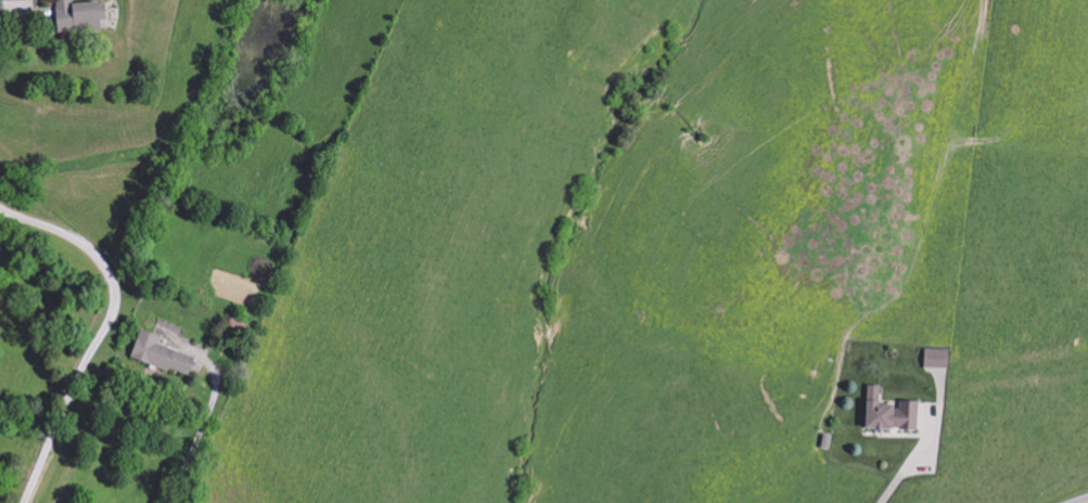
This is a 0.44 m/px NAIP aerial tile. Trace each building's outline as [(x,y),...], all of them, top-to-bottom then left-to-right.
[(100,19),(107,19),(105,0),(74,4),(74,0),(55,0),(58,33),(101,29),(100,19)] [(196,358),(159,344),(162,337),(142,329),(131,357),(189,378),(196,358)] [(949,369),(949,350),(926,349),(925,368),(949,369)] [(918,430),(920,401),(900,400),(900,405),(880,404),(881,386),(868,385),(867,428),(918,430)]
